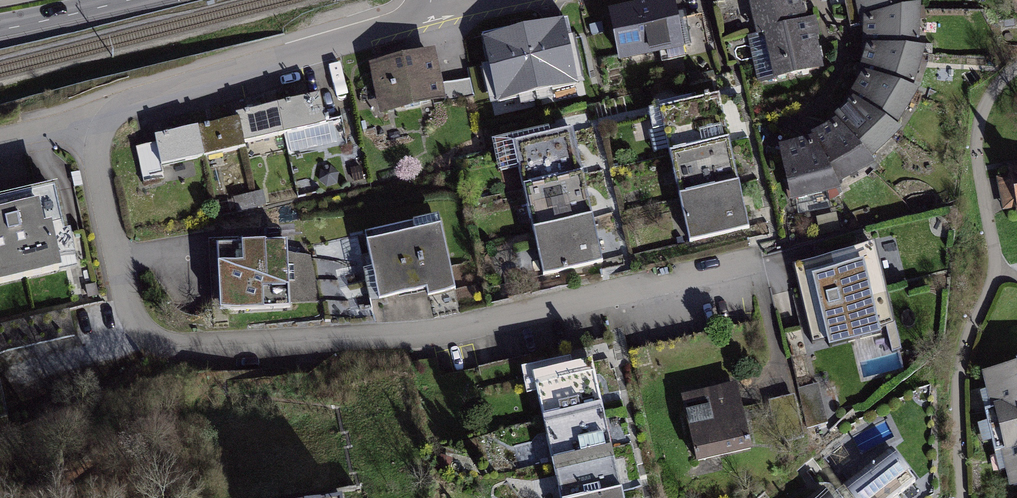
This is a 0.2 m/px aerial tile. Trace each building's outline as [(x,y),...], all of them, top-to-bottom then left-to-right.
[(759,37),(764,36),(809,25),(803,0),(750,0),(759,37)] [(864,25),(921,8),(919,0),(856,0),(864,25)] [(676,2),(610,15),(621,68),(686,55),(676,2)] [(864,25),(866,48),(928,51),(921,8),(864,25)] [(776,84),(826,71),(814,23),(809,25),(764,36),(776,84)] [(552,29),(487,44),(498,94),(563,79),(552,29)] [(866,48),(864,76),(919,92),(928,51),(866,48)] [(435,55),(372,70),(384,118),(447,104),(435,55)] [(864,76),(852,102),(903,131),(919,92),(864,76)] [(661,111),(671,155),(730,142),(720,98),(661,111)] [(325,128),(319,100),(301,104),(278,109),(284,137),(325,128)] [(852,102),(837,122),(877,165),(903,131),(852,102)] [(284,137),(278,109),(237,118),(238,123),(244,146),(284,137)] [(837,122),(809,139),(842,188),(877,165),(837,122)] [(244,146),(238,123),(197,132),(203,160),(245,151),(244,146)] [(203,160),(197,132),(156,141),(162,169),(203,160)] [(517,147),(527,191),(586,178),(575,134),(517,147)] [(809,139),(781,150),(795,205),(842,188),(809,139)] [(671,155),(681,199),(740,186),(730,142),(671,155)] [(996,163),(1006,211),(1016,209),(1016,159),(996,163)] [(320,168),(318,179),(327,187),(337,183),(339,172),(330,165),(320,168)] [(363,165),(351,167),(354,181),(366,178),(363,165)] [(527,191),(537,235),(596,222),(586,178),(527,191)] [(681,199),(692,243),(750,230),(740,186),(681,199)] [(1,293),(77,275),(57,190),(0,204),(0,289),(1,293)] [(264,190),(234,196),(238,211),(267,204),(264,190)] [(537,235),(547,279),(606,266),(596,222),(537,235)] [(380,302),(428,292),(429,299),(457,293),(444,229),(368,245),(380,302)] [(880,331),(879,326),(894,322),(874,242),(794,263),(814,341),(827,337),(829,345),(880,331)] [(289,245),(218,247),(221,314),(291,312),(289,245)] [(602,400),(592,356),(533,370),(543,413),(602,400)] [(1016,492),(1016,370),(984,377),(1011,493),(1016,492)] [(819,382),(798,387),(807,427),(828,421),(819,382)] [(738,386),(684,399),(699,462),(752,450),(738,386)] [(612,444),(602,400),(543,413),(553,457),(612,444)] [(612,444),(553,457),(562,497),(575,497),(622,487),(612,444)] [(892,449),(846,486),(856,497),(896,497),(918,481),(892,449)] [(825,481),(804,497),(838,497),(825,481)] [(622,487),(575,497),(624,497),(622,487)]
